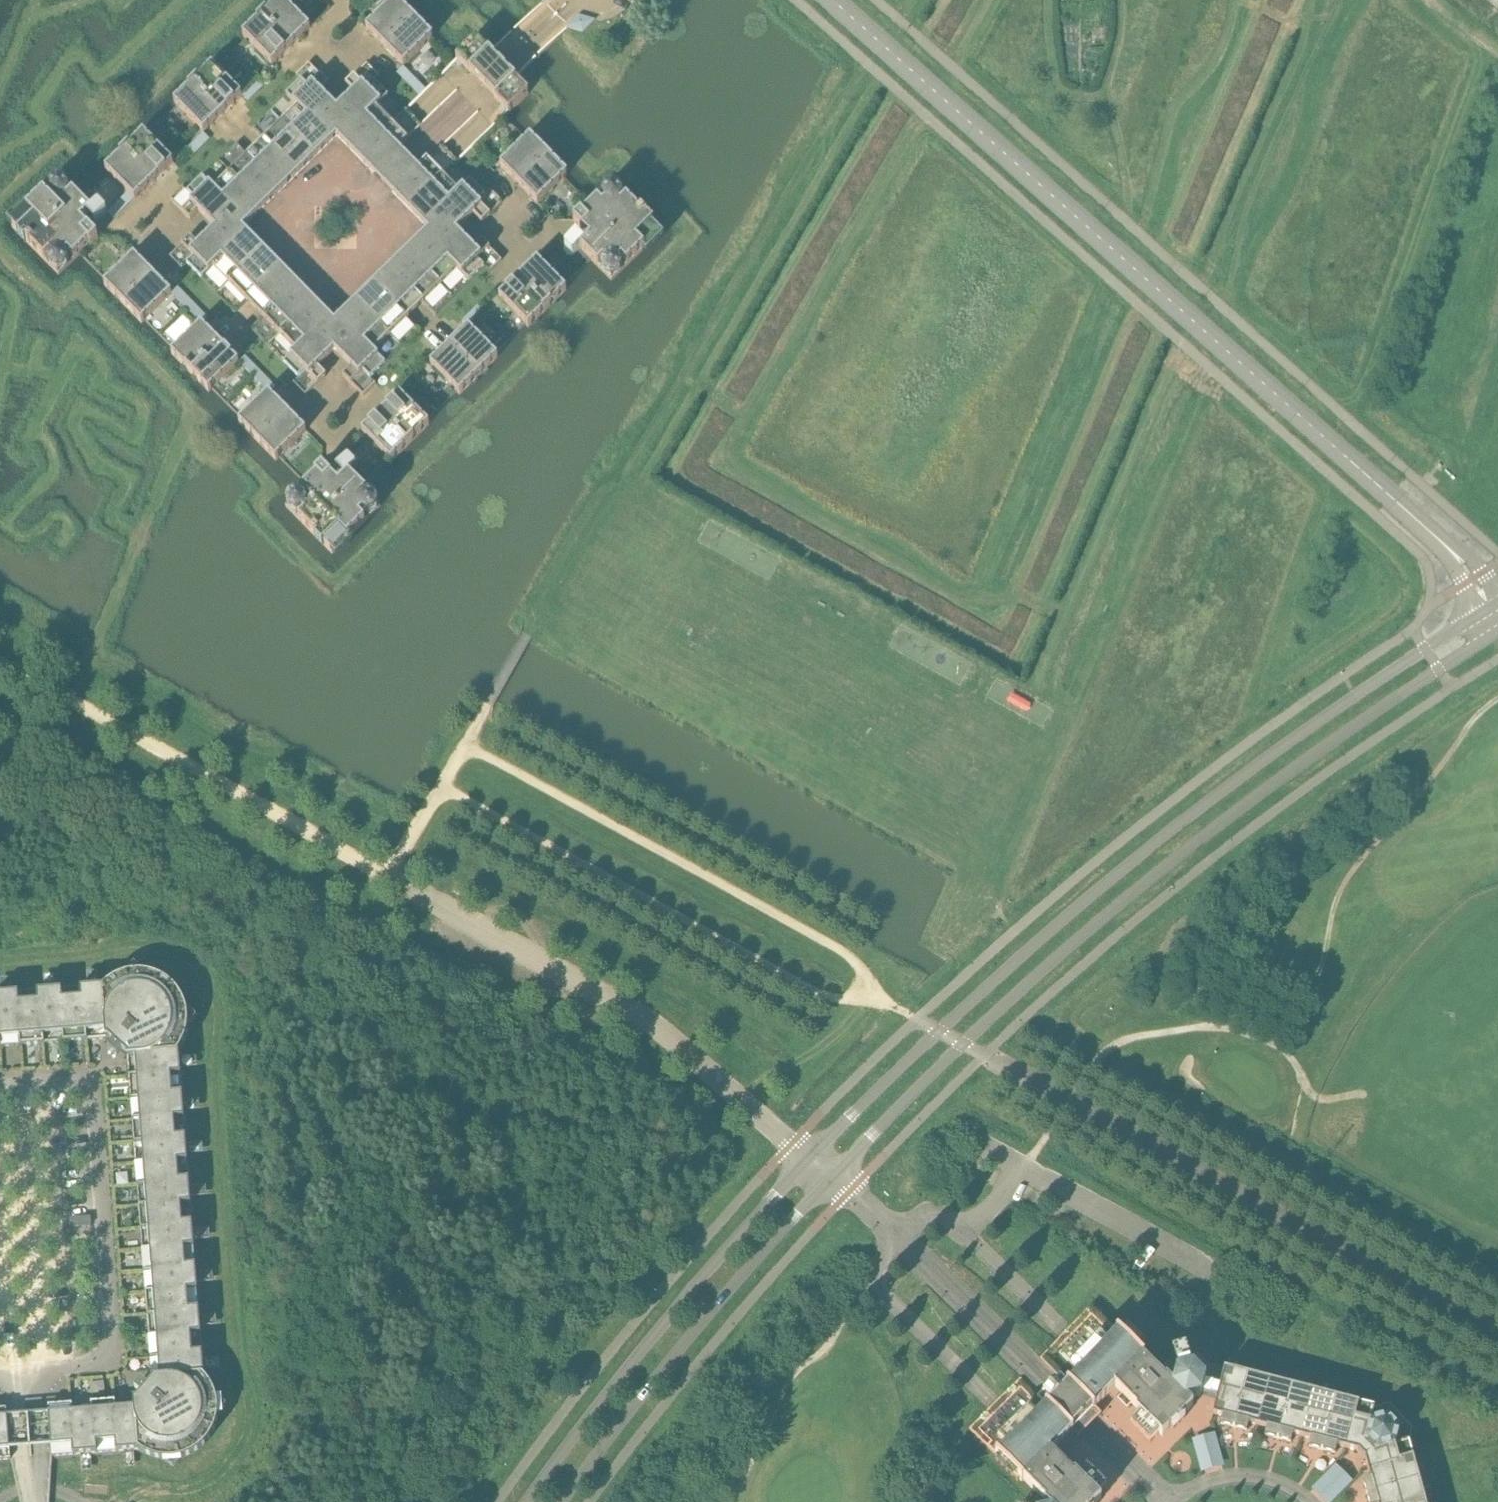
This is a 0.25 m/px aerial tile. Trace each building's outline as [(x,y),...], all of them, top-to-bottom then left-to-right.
[(284,1),(283,0),(279,0),(262,17),(291,47),(311,28),(284,1)] [(385,48),(415,18),(414,18),(397,0),(395,0),(366,29),(385,48)] [(1497,9),(1497,0),(1486,0),(1497,9)] [(579,15),(567,27),(583,31),(595,20),(579,15)] [(272,65),(291,47),(262,17),(243,35),(246,39),(272,65)] [(385,48),(403,67),(434,37),(415,18),(385,48)] [(456,59),(458,61),(469,72),(483,86),(503,66),(477,39),(456,59)] [(309,63),(296,75),(301,80),(308,88),(321,75),(309,63)] [(367,64),(355,76),(367,88),(374,81),(379,76),(367,64)] [(216,68),(213,65),(193,84),(223,114),(242,95),(216,68)] [(496,100),(507,111),(509,113),(529,93),(503,66),(483,86),(497,100),(496,100)] [(426,90),(403,67),(397,72),(420,95),(426,90)] [(301,80),(287,94),(328,136),(333,141),(337,137),(337,112),(338,109),(321,92),(330,84),(321,75),(308,88),(301,80)] [(337,112),(337,137),(341,141),(346,136),(388,95),(374,81),(367,88),(355,76),(355,75),(346,84),(354,92),(338,109),(337,112)] [(248,101),(263,86),(257,80),(242,95),(248,101)] [(204,133),(223,114),(193,84),(174,102),(177,105),(204,133)] [(298,107),(281,123),(311,153),(316,158),(333,141),(328,136),(287,94),(286,95),(298,107)] [(346,136),(341,141),(357,158),(362,153),(392,123),(377,108),(389,96),(388,95),(346,136)] [(264,140),(264,141),(283,160),(293,170),(298,176),(316,158),(311,153),(281,123),(264,140)] [(362,153),(357,158),(373,174),(383,184),(418,150),(408,140),(408,139),(392,123),(362,153)] [(154,181),(173,163),(174,162),(147,135),(144,132),(125,151),(154,181)] [(210,139),(204,133),(188,148),(194,154),(210,139)] [(530,136),(500,166),(519,185),(549,156),(530,136)] [(256,148),(249,155),(268,175),(278,185),(283,190),(290,183),(298,176),(293,170),(283,160),(264,141),(256,148)] [(418,150),(383,184),(392,194),(408,210),(413,205),(443,176),(428,160),(427,159),(418,150)] [(108,172),(128,192),(134,198),(135,200),(154,181),(125,151),(106,170),(108,172)] [(248,156),(231,173),(260,202),(265,207),(283,190),(278,185),(268,175),(249,155),(248,156)] [(538,204),(538,203),(565,178),(568,174),(549,156),(519,185),(538,204)] [(203,177),(202,178),(243,219),(248,225),(265,207),(260,202),(231,173),(215,189),(203,177)] [(413,205),(408,210),(425,226),(430,221),(471,180),(459,191),(443,176),(413,205)] [(182,211),(191,220),(199,212),(215,228),(218,228),(244,229),(248,225),(243,219),(202,178),(188,192),(195,199),(182,211)] [(26,205),(8,222),(12,227),(59,274),(80,254),(90,244),(91,245),(99,238),(82,221),(88,216),(96,224),(99,221),(107,213),(99,204),(92,211),(81,200),(61,179),(30,209),(26,205)] [(430,221),(425,226),(429,230),(454,231),(457,231),(474,215),(482,223),(491,215),(490,214),(478,202),(485,195),(471,180),(430,221)] [(565,246),(565,247),(573,255),(580,248),(591,259),(598,267),(614,252),(627,265),(642,250),(646,254),(664,237),(660,233),(613,185),(592,206),(583,215),(581,214),(574,221),(590,238),(585,243),(577,235),(574,238),(565,246)] [(183,187),(171,199),(182,211),(195,199),(188,192),(183,187)] [(485,195),(478,202),(490,214),(503,202),(490,190),(485,195)] [(134,198),(128,192),(108,212),(114,218),(134,198)] [(190,236),(182,245),(194,257),(187,264),(201,279),(243,238),(248,233),(244,229),(218,228),(215,228),(199,245),(190,236)] [(429,230),(424,234),(430,240),(470,282),(484,267),(477,260),(490,248),(482,239),(473,248),(457,231),(454,231),(429,230)] [(243,238),(201,279),(202,279),(214,268),(230,284),(260,255),(265,250),(248,233),(243,238)] [(424,234),(407,252),(412,257),(441,287),(458,270),(469,282),(470,282),(430,240),(424,234)] [(182,245),(170,257),(182,269),(187,264),(194,257),(182,245)] [(490,248),(477,260),(484,267),(489,273),(502,260),(490,248)] [(260,255),(230,284),(247,302),(267,283),(277,273),(282,268),(265,250),(260,255)] [(407,252),(389,269),(394,274),(404,284),(423,304),(424,303),(441,287),(412,257),(407,252)] [(614,252),(598,267),(612,280),(627,265),(614,252)] [(135,255),(108,282),(105,285),(123,304),(153,274),(135,255)] [(567,290),(563,286),(537,259),(518,278),(548,308),(567,290)] [(267,283),(247,302),(254,309),(262,317),(282,297),(292,288),(297,283),(290,276),(282,268),(277,273),(267,283)] [(382,276),(374,283),(380,289),(389,299),(409,319),(416,311),(423,304),(404,284),(394,274),(389,269),(382,276)] [(145,320),(172,293),(153,274),(123,304),(142,323),(145,320)] [(499,297),(525,324),(528,327),(548,308),(518,278),(499,297)] [(282,297),(262,317),(279,334),(309,305),(314,300),(297,283),(292,288),(282,297)] [(374,283),(357,301),(362,306),(391,336),(408,319),(409,319),(389,299),(380,289),(374,283)] [(187,309),(193,303),(178,288),(173,294),(187,309)] [(309,305),(279,334),(296,351),(284,363),(284,364),(326,323),(331,318),(314,300),(309,305)] [(357,301),(339,318),(344,323),(385,365),(386,364),(374,352),(391,336),(362,306),(357,301)] [(187,309),(202,324),(208,318),(193,303),(187,309)] [(468,327),(469,327),(483,312),(478,306),(463,321),(468,327)] [(326,323),(284,364),(298,378),(305,371),(318,383),(318,384),(326,375),(318,367),(335,351),(335,347),(335,322),(331,318),(326,323)] [(335,347),(335,351),(351,367),(343,375),(351,384),(364,371),(371,379),(385,365),(344,323),(339,318),(335,322),(335,347)] [(190,372),(220,343),(202,324),(175,350),(172,353),(190,372)] [(469,327),(450,345),(479,375),(498,357),(495,353),(469,327)] [(239,362),(220,343),(190,372),(209,391),(213,388),(239,362)] [(450,345),(431,364),(457,391),(460,394),(479,375),(450,345)] [(245,356),(239,362),(269,392),(275,387),(245,356)] [(298,378),(293,383),(305,395),(318,383),(305,371),(298,378)] [(364,371),(351,384),(364,396),(376,384),(371,379),(364,371)] [(288,412),(269,392),(242,419),(239,422),(258,441),(288,412)] [(411,442),(429,424),(426,420),(400,394),(381,413),(410,443),(411,442)] [(279,457),(306,431),(288,412),(258,441),(276,460),(279,457)] [(381,413),(362,431),(388,458),(391,461),(410,443),(381,413)] [(307,485),(286,506),(332,554),(337,558),(355,540),(350,536),(381,506),(360,485),(350,474),(357,467),(349,459),(348,459),(340,467),(337,470),(345,478),(339,484),(323,467),(315,474),(317,476),(307,485)] [(53,1460),(76,1459),(98,1457),(119,1455),(145,1453),(148,1455),(152,1457),(156,1458),(161,1459),(165,1460),(169,1460),(173,1460),(178,1459),(182,1459),(186,1457),(190,1456),(194,1454),(198,1451),(201,1449),(204,1446),(207,1443),(210,1439),(212,1436),(214,1432),(216,1428),(217,1424),(218,1420),(219,1416),(219,1411),(219,1407),(218,1403),(217,1399),(216,1394),(215,1390),(213,1387),(210,1383),(208,1379),(182,1047),(184,1043),(186,1039),(187,1035),(188,1031),(189,1027),(189,1022),(189,1018),(188,1014),(187,1009),(186,1005),(184,1001),(183,997),(180,994),(178,990),(175,987),(172,984),(168,982),(165,979),(161,977),(157,976),(153,974),(149,973),(144,973),(140,972),(136,973),(132,973),(127,974),(123,975),(119,977),(115,979),(112,981),(108,984),(0,992),(0,1048),(108,1039),(109,1050),(117,1057),(127,1056),(139,1211),(83,1215),(82,1215),(82,1216),(81,1216),(81,1217),(80,1217),(80,1218),(79,1219),(79,1220),(79,1221),(79,1222),(80,1223),(80,1224),(81,1224),(81,1225),(82,1225),(83,1226),(84,1226),(140,1222),(152,1379),(142,1380),(135,1388),(136,1398),(0,1409),(0,1465),(12,1464),(53,1460)] [(1155,1433),(1157,1435),(1159,1433),(1162,1437),(1172,1427),(1174,1429),(1185,1417),(1184,1415),(1193,1406),(1187,1400),(1201,1396),(1209,1364),(1198,1354),(1166,1363),(1164,1368),(1158,1374),(1143,1359),(1144,1358),(1142,1355),(1144,1353),(1142,1352),(1140,1354),(1137,1350),(1139,1349),(1137,1347),(1135,1349),(1132,1346),(1134,1344),(1132,1342),(1130,1344),(1127,1341),(1129,1339),(1127,1337),(1125,1339),(1122,1336),(1124,1334),(1122,1332),(1120,1334),(1118,1332),(1117,1332),(1091,1306),(1068,1330),(1040,1358),(1059,1376),(1050,1385),(1039,1396),(1080,1436),(1091,1425),(1101,1414),(1095,1408),(1115,1387),(1138,1409),(1136,1411),(1139,1414),(1138,1416),(1139,1418),(1141,1416),(1157,1432),(1155,1433)] [(1221,1424),(1234,1427),(1247,1374),(1224,1369),(1213,1414),(1222,1417),(1221,1424)] [(1234,1427),(1247,1431),(1249,1423),(1258,1426),(1269,1380),(1247,1374),(1234,1427)] [(1039,1396),(1021,1378),(996,1403),(970,1430),(996,1455),(995,1456),(998,1458),(996,1460),(998,1462),(1000,1460),(1003,1463),(1001,1465),(1003,1467),(1004,1465),(1008,1468),(1006,1470),(1008,1471),(1010,1470),(1013,1473),(1011,1474),(1013,1476),(1015,1474),(1018,1478),(1016,1479),(1018,1481),(1020,1479),(1022,1482),(1023,1480),(1039,1495),(1033,1501),(1030,1501),(1098,1501),(1101,1499),(1098,1495),(1100,1494),(1098,1492),(1096,1494),(1080,1478),(1082,1476),(1080,1474),(1078,1476),(1075,1473),(1074,1474),(1051,1452),(1072,1432),(1078,1438),(1080,1436),(1039,1396)] [(1265,1435),(1278,1439),(1292,1386),(1269,1380),(1258,1426),(1267,1428),(1265,1435)] [(1278,1439),(1291,1442),(1293,1435),(1302,1437),(1314,1392),(1292,1386),(1278,1439)] [(1309,1447),(1322,1450),(1336,1397),(1314,1392),(1302,1437),(1311,1440),(1309,1447)] [(1322,1450),(1335,1454),(1337,1447),(1349,1449),(1360,1404),(1336,1397),(1322,1450)] [(1358,1452),(1361,1455),(1401,1415),(1389,1403),(1374,1407),(1360,1404),(1349,1449),(1358,1452)] [(1401,1415),(1361,1455),(1365,1459),(1367,1468),(1413,1455),(1409,1442),(1413,1427),(1401,1415)] [(1215,1432),(1191,1437),(1197,1470),(1221,1466),(1215,1432)] [(1363,1481),(1367,1494),(1419,1480),(1413,1455),(1367,1468),(1370,1479),(1363,1481)] [(1352,1480),(1334,1462),(1309,1488),(1324,1501),(1330,1501),(1352,1480)] [(1369,1501),(1425,1501),(1419,1480),(1367,1494),(1369,1501)]
